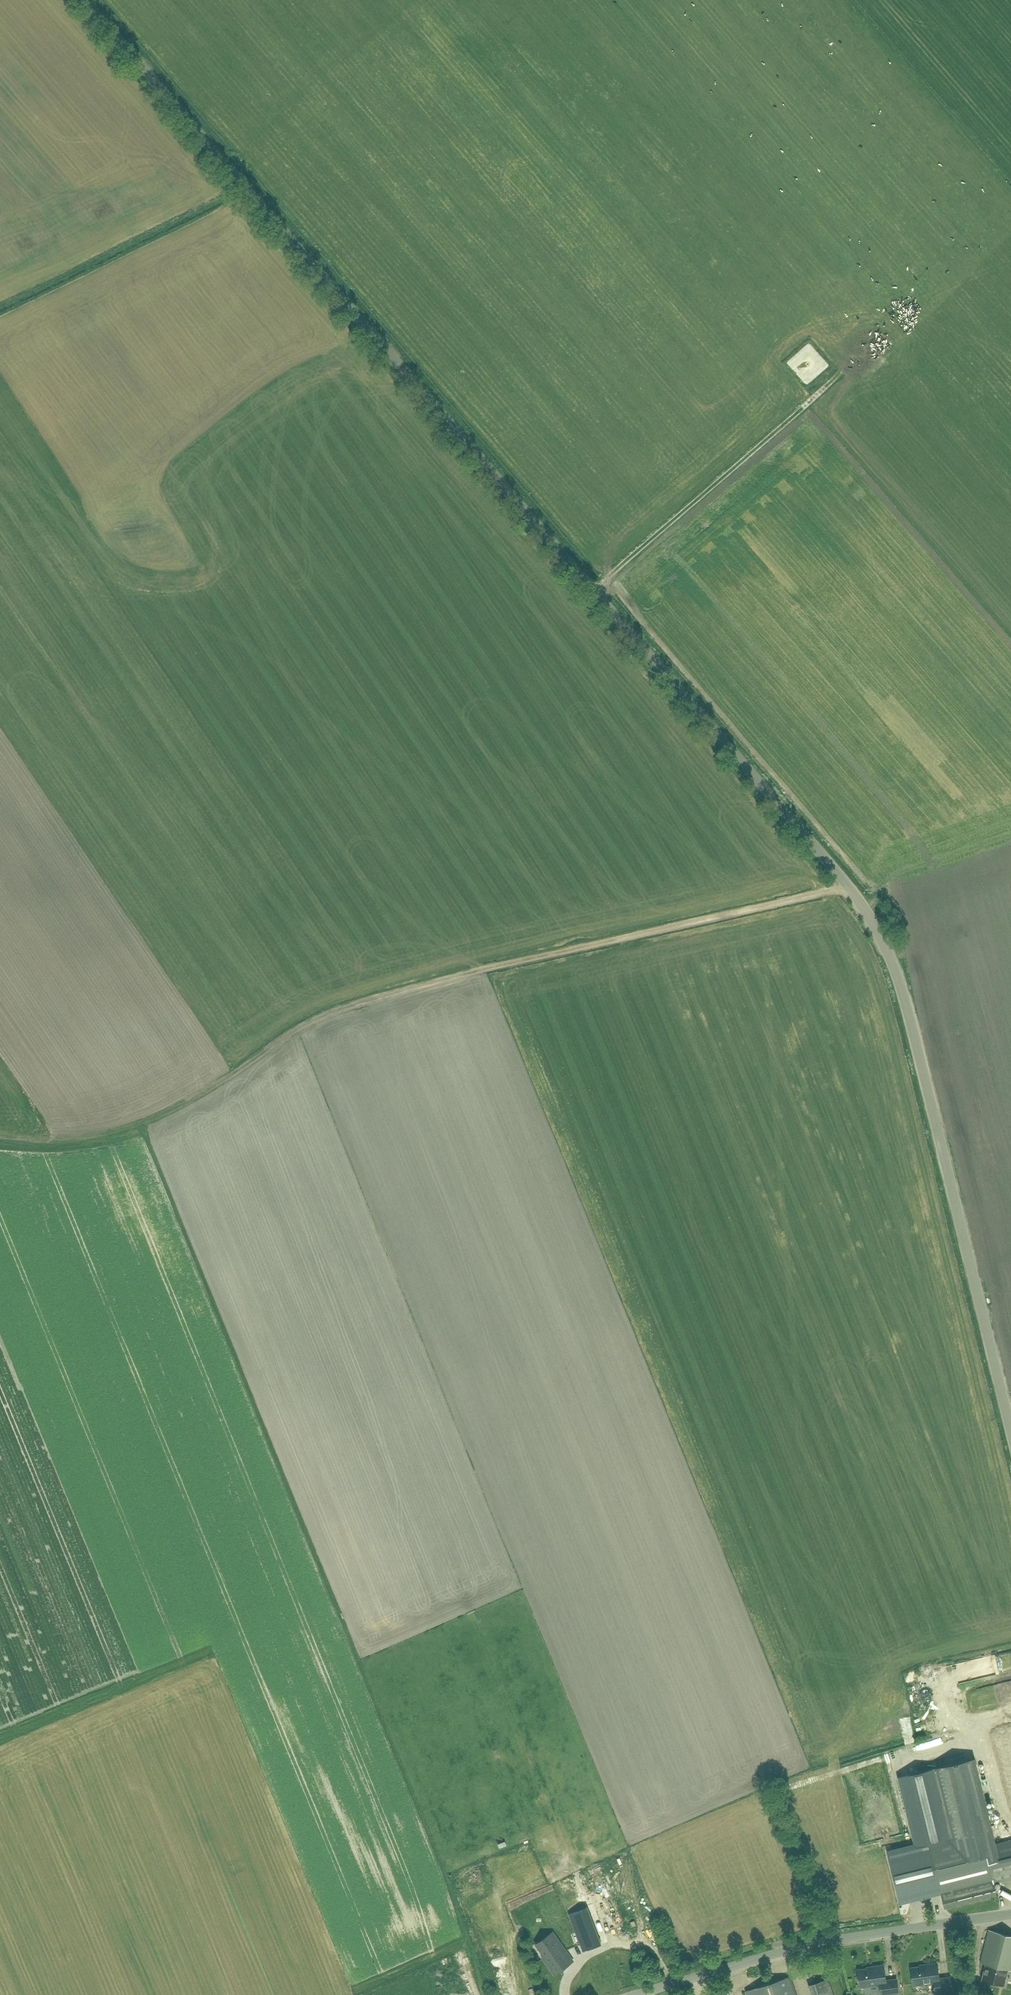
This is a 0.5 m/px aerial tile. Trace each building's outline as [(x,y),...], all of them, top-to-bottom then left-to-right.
[(810,369),(804,374),(809,379),(815,373),(810,369)] [(918,1745),(920,1751),(939,1745),(937,1739),(918,1745)] [(899,1776),(915,1843),(887,1850),(899,1900),(941,1890),(941,1893),(945,1907),(997,1894),(993,1881),(1010,1877),(1010,1840),(995,1844),(974,1758),(899,1776)] [(545,1899),(554,1898),(552,1885),(543,1886),(545,1899)] [(568,1912),(583,1950),(600,1943),(585,1906),(568,1912)] [(989,1931),(981,1963),(986,1964),(982,1980),(1004,1985),(1007,1970),(1010,1971),(1010,1936),(989,1931)] [(546,1943),(539,1948),(544,1956),(542,1958),(554,1974),(571,1962),(553,1938),(548,1941),(546,1942),(546,1943)] [(936,1993),(952,1991),(950,1977),(939,1978),(937,1963),(924,1964),(924,1966),(911,1967),(913,1985),(934,1982),(936,1993)] [(882,1994),(898,1993),(896,1978),(885,1980),(883,1964),(871,1966),(871,1968),(858,1969),(860,1987),(880,1984),(882,1994)] [(790,1976),(745,1991),(747,1994),(796,1994),(790,1976)] [(828,1978),(808,1985),(812,1994),(834,1994),(828,1978)]
